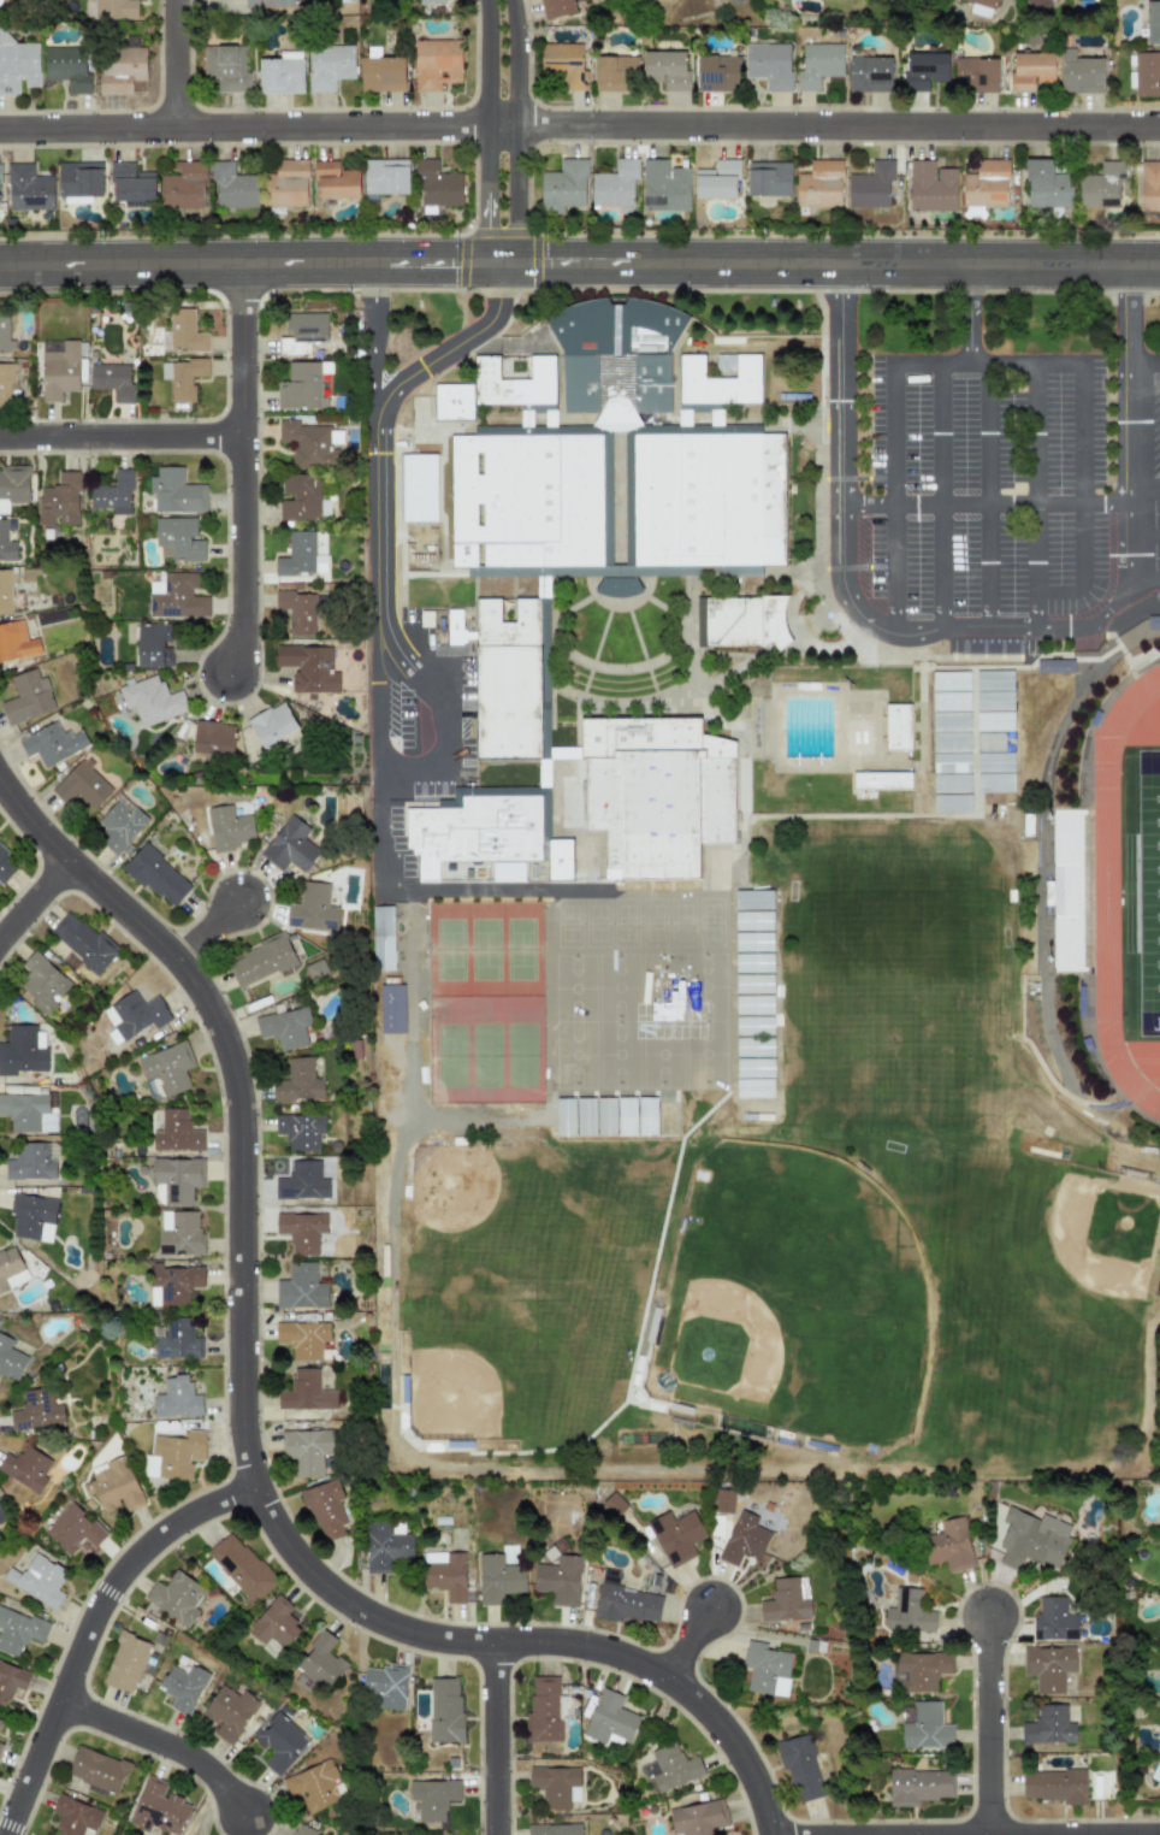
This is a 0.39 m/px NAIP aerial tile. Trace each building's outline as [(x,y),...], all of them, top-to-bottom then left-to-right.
[(94,20),(137,19),(136,0),(93,0),(94,20)] [(244,8),(295,7),(295,0),(244,0),(244,8)] [(540,18),(574,14),(572,0),(538,0),(540,18)] [(970,4),(967,12),(992,18),(996,0),(958,0),(970,4)] [(1032,16),(1053,6),(1050,0),(1025,0),(1032,16)] [(1146,1),(1146,45),(1159,44),(1159,1),(1146,1)] [(18,95),(18,77),(24,77),(24,87),(39,87),(39,43),(10,43),(10,28),(0,28),(0,95),(18,95)] [(461,79),(460,40),(413,41),(414,92),(442,90),(440,81),(461,79)] [(584,43),(540,43),(540,76),(564,76),(564,90),(585,90),(584,43)] [(745,78),(764,78),(764,90),(789,92),(791,45),(745,43),(745,78)] [(795,90),(818,92),(818,77),(842,77),(842,45),(801,43),(801,71),(795,71),(795,90)] [(308,92),(335,93),(336,79),(354,79),(354,46),(308,45),(308,92)] [(90,94),(89,73),(84,73),(83,46),(43,47),(43,81),(66,79),(67,94),(90,94)] [(217,93),(249,92),(249,72),(243,72),(243,46),(202,46),(203,78),(217,78),(217,93)] [(146,81),(144,47),(99,48),(100,95),(131,95),(131,81),(146,81)] [(1103,59),(1075,58),(1075,48),(1060,48),(1059,93),(1102,93),(1103,59)] [(302,51),(279,51),(279,58),(259,59),(259,94),(303,93),(302,51)] [(643,81),(663,81),(663,90),(687,90),(687,51),(643,52),(643,81)] [(1134,51),(1135,96),(1159,96),(1159,51),(1134,51)] [(947,77),(948,53),(905,52),(904,92),(927,92),(927,77),(947,77)] [(1053,53),(1011,53),(1011,90),(1034,92),(1034,82),(1053,82),(1053,53)] [(739,57),(697,55),(696,92),(739,92),(739,57)] [(360,92),(404,92),(404,57),(360,58),(360,92)] [(594,57),(593,92),(631,92),(631,77),(637,77),(638,57),(594,57)] [(892,58),(848,57),(847,89),(890,90),(892,58)] [(954,92),(996,92),(996,59),(954,58),(954,92)] [(591,173),(591,206),(617,206),(617,212),(632,212),(632,179),(638,179),(638,158),(614,159),(614,173),(591,173)] [(307,207),(306,159),(274,160),(274,173),(262,173),(262,207),(307,207)] [(408,159),(363,160),(363,194),(408,194),(408,159)] [(437,159),(414,159),(414,178),(420,178),(420,214),(434,213),(434,206),(462,206),(461,172),(438,173),(437,159)] [(540,172),(539,213),(564,213),(566,207),(585,207),(586,159),(560,159),(560,172),(540,172)] [(643,159),(641,210),(688,211),(690,169),(667,167),(668,160),(643,159)] [(738,159),(715,159),(715,170),(694,169),(693,197),(738,199),(738,159)] [(809,173),(795,173),(795,207),(841,207),(841,160),(809,159),(809,173)] [(961,207),(1007,207),(1007,160),(975,159),(975,173),(961,173),(961,207)] [(1052,159),(1025,159),(1026,207),(1071,207),(1071,173),(1053,175),(1052,159)] [(848,207),(888,206),(888,179),(894,179),(893,160),(870,160),(870,173),(847,175),(848,207)] [(957,211),(955,169),(934,169),(934,160),(909,161),(910,211),(957,211)] [(1118,161),(1100,160),(1100,175),(1079,175),(1078,207),(1118,207),(1118,161)] [(101,161),(57,163),(58,197),(102,196),(101,161)] [(159,208),(205,208),(205,161),(172,161),(172,175),(159,175),(159,208)] [(233,176),(232,161),(211,161),(211,182),(215,181),(217,207),(256,207),(256,175),(233,176)] [(359,197),(357,170),(338,170),(338,161),(314,161),(315,199),(359,197)] [(746,195),(789,196),(791,163),(747,161),(746,195)] [(1159,211),(1159,161),(1140,161),(1138,211),(1159,211)] [(7,211),(53,210),(53,176),(32,176),(32,163),(6,164),(7,211)] [(154,171),(134,172),(134,163),(111,163),(111,201),(154,201),(154,171)] [(563,414),(563,353),(544,319),(550,315),(567,306),(585,301),(604,299),(623,299),(643,300),(662,305),(679,312),(688,317),(670,348),(670,413),(563,414)] [(207,334),(193,334),(194,308),(170,308),(168,350),(207,350),(207,334)] [(13,353),(13,341),(7,341),(8,309),(0,309),(0,352),(13,353)] [(327,342),(326,313),(284,313),(285,336),(278,336),(279,355),(308,354),(307,342),(327,342)] [(41,402),(60,402),(60,391),(78,391),(78,340),(41,341),(41,402)] [(680,355),(703,355),(704,379),(735,378),(735,355),(759,355),(759,402),(680,402),(680,355)] [(474,356),(498,356),(498,380),(529,379),(529,356),(554,356),(554,403),(474,405),(474,356)] [(207,360),(160,361),(160,380),(170,380),(170,402),(194,402),(193,377),(207,377),(207,360)] [(331,362),(288,362),(286,382),(277,382),(277,408),(326,409),(326,396),(320,396),(320,373),(330,373),(331,362)] [(8,407),(8,389),(14,389),(14,364),(0,363),(0,407),(8,407)] [(132,365),(89,364),(89,389),(113,389),(113,403),(131,403),(132,365)] [(434,384),(473,384),(473,421),(434,421),(434,384)] [(291,468),(332,468),(332,426),(298,426),(298,420),(277,420),(277,442),(291,442),(291,468)] [(633,566),(683,566),(683,435),(633,435),(633,566)] [(692,435),(692,565),(748,565),(748,435),(692,435)] [(754,435),(756,565),(785,565),(783,435),(754,435)] [(475,567),(451,567),(450,436),(475,436),(475,567)] [(481,436),(483,567),(541,566),(540,436),(481,436)] [(602,566),(600,436),(550,436),(550,566),(602,566)] [(402,455),(434,455),(434,520),(402,520),(402,455)] [(28,466),(0,466),(0,513),(7,513),(7,503),(28,502),(28,466)] [(205,484),(182,484),(182,467),(155,467),(155,477),(152,477),(152,513),(205,513),(205,484)] [(89,485),(89,509),(111,508),(112,514),(131,514),(130,468),(113,468),(113,485),(89,485)] [(57,472),(57,486),(39,486),(39,526),(55,526),(55,525),(78,525),(78,472),(57,472)] [(278,497),(277,520),(319,520),(319,474),(282,474),(280,497),(278,497)] [(195,518),(155,518),(156,557),(171,556),(171,561),(205,561),(203,541),(196,541),(195,518)] [(16,560),(16,541),(7,541),(6,519),(0,519),(0,560),(16,560)] [(273,557),(273,574),(325,574),(325,531),(288,531),(288,557),(273,557)] [(12,614),(11,570),(0,570),(0,615),(12,614)] [(148,580),(148,616),(208,618),(208,596),(195,596),(195,572),(158,572),(158,582),(148,580)] [(288,636),(313,637),(314,595),(292,594),(292,591),(274,591),(273,609),(289,609),(288,636)] [(704,598),(705,645),(760,645),(771,643),(777,653),(792,642),(783,627),(782,607),(787,596),(759,596),(759,598),(704,598)] [(539,600),(539,757),(477,759),(477,600),(539,600)] [(462,609),(445,609),(445,644),(462,644),(462,609)] [(1147,616),(1159,616),(1159,630),(1147,630),(1147,616)] [(36,638),(34,619),(24,620),(25,639),(36,638)] [(41,654),(39,638),(25,641),(22,620),(0,624),(0,662),(41,654)] [(171,667),(170,624),(136,625),(137,667),(171,667)] [(338,694),(338,672),(330,672),(331,647),(276,645),(274,667),(291,668),(291,692),(338,694)] [(1072,673),(1072,660),(1036,659),(1035,673),(1072,673)] [(7,726),(55,709),(43,677),(39,678),(35,668),(10,678),(16,696),(0,703),(0,706),(7,726)] [(976,672),(1012,671),(1012,690),(976,690),(976,672)] [(931,673),(969,672),(969,691),(931,691),(931,673)] [(124,709),(134,707),(140,727),(188,712),(180,690),(165,696),(159,674),(117,688),(124,709)] [(976,691),(1012,691),(1013,710),(976,712),(976,691)] [(931,692),(969,692),(969,710),(931,712),(931,692)] [(247,720),(261,748),(297,730),(282,701),(247,720)] [(911,704),(911,749),(886,749),(886,704),(911,704)] [(931,713),(969,713),(969,732),(931,732),(931,713)] [(976,713),(1013,713),(1013,731),(976,731),(976,713)] [(698,878),(698,843),(733,843),(734,743),(702,733),(700,718),(580,719),(580,759),(584,760),(585,830),(604,830),(604,868),(620,868),(621,878),(698,878)] [(193,754),(233,755),(233,722),(194,721),(193,754)] [(17,739),(25,757),(36,753),(42,767),(89,747),(82,730),(69,736),(67,732),(61,734),(55,722),(17,739)] [(976,733),(1013,732),(1013,751),(976,751),(976,733)] [(933,733),(969,733),(969,753),(933,753),(933,733)] [(976,753),(1013,753),(1013,772),(976,772),(976,753)] [(933,754),(970,754),(970,773),(933,773),(933,754)] [(52,791),(66,804),(76,795),(93,810),(113,789),(82,759),(52,791)] [(911,773),(911,789),(853,789),(853,772),(911,773)] [(977,774),(1013,773),(1013,792),(977,792),(977,774)] [(933,774),(970,774),(970,792),(933,793),(933,774)] [(933,795),(970,795),(970,813),(933,814),(933,795)] [(438,848),(407,848),(407,809),(461,809),(461,797),(540,797),(540,860),(438,860),(438,848)] [(95,822),(108,834),(101,843),(114,856),(148,820),(135,807),(129,812),(117,801),(95,822)] [(251,814),(233,816),(232,806),(207,808),(212,850),(255,845),(251,814)] [(310,827),(286,813),(260,859),(282,872),(286,863),(304,874),(318,850),(302,840),(310,827)] [(548,839),(570,839),(570,879),(548,879),(548,839)] [(191,886),(143,844),(123,867),(170,910),(191,886)] [(20,863),(0,845),(0,886),(20,863)] [(286,903),(285,927),(337,930),(338,907),(327,905),(329,883),(300,881),(298,904),(286,903)] [(734,891),(771,891),(771,909),(734,910),(734,891)] [(392,905),(371,907),(372,970),(393,970),(392,905)] [(66,910),(47,934),(97,974),(117,949),(66,910)] [(734,911),(771,911),(771,931),(734,931),(734,911)] [(734,933),(771,932),(771,951),(734,952),(734,933)] [(225,960),(237,989),(296,963),(284,934),(225,960)] [(18,986),(32,998),(29,1002),(45,1016),(58,1003),(55,1002),(71,984),(32,950),(20,964),(29,973),(18,986)] [(734,954),(773,954),(773,973),(734,973),(734,954)] [(735,975),(773,975),(773,993),(735,993),(735,975)] [(379,1034),(404,1033),(402,984),(378,985),(379,1034)] [(102,1009),(122,1042),(152,1023),(155,1029),(171,1019),(156,995),(142,1004),(134,990),(102,1009)] [(735,996),(773,996),(773,1015),(735,1015),(735,996)] [(254,1016),(258,1039),(274,1035),(277,1051),(307,1046),(303,1026),(310,1025),(307,1007),(254,1016)] [(549,1015),(585,1015),(585,1033),(549,1033),(549,1015)] [(735,1016),(773,1016),(773,1035),(735,1035),(735,1016)] [(7,1025),(6,1043),(0,1043),(0,1076),(16,1076),(16,1072),(46,1072),(47,1049),(34,1049),(35,1026),(7,1025)] [(735,1038),(773,1038),(773,1056),(735,1057),(735,1038)] [(549,1040),(585,1039),(586,1058),(549,1058),(549,1040)] [(189,1090),(184,1069),(193,1067),(185,1042),(136,1056),(143,1080),(156,1076),(162,1097),(189,1090)] [(272,1080),(273,1101),(324,1099),(322,1079),(313,1079),(312,1057),(286,1058),(286,1080),(272,1080)] [(735,1060),(773,1058),(773,1078),(736,1078),(735,1060)] [(549,1064),(586,1063),(586,1082),(549,1082),(549,1064)] [(147,1080),(149,1099),(160,1098),(158,1079),(147,1080)] [(735,1079),(773,1079),(773,1098),(736,1098),(735,1079)] [(55,1113),(48,1114),(47,1093),(0,1095),(0,1115),(8,1115),(10,1133),(55,1132),(55,1113)] [(658,1098),(676,1097),(676,1134),(658,1134),(658,1098)] [(555,1099),(574,1098),(574,1135),(556,1137),(555,1099)] [(576,1099),(594,1098),(594,1135),(576,1135),(576,1099)] [(597,1098),(615,1098),(615,1135),(597,1135),(597,1098)] [(617,1098),(635,1098),(635,1135),(617,1135),(617,1098)] [(638,1098),(656,1098),(656,1135),(638,1135),(638,1098)] [(203,1131),(188,1129),(188,1109),(161,1109),(160,1131),(153,1131),(152,1150),(202,1151),(203,1131)] [(318,1151),(318,1134),(324,1134),(324,1115),(274,1114),(274,1134),(286,1134),(286,1151),(318,1151)] [(47,1143),(17,1143),(17,1160),(5,1160),(5,1179),(55,1179),(55,1160),(47,1160),(47,1143)] [(203,1187),(202,1158),(153,1160),(154,1206),(191,1205),(191,1187),(203,1187)] [(329,1179),(320,1179),(320,1161),(289,1161),(289,1178),(276,1178),(276,1198),(329,1198),(329,1179)] [(8,1237),(51,1243),(57,1199),(14,1193),(8,1237)] [(196,1211),(159,1212),(160,1256),(203,1255),(203,1229),(197,1229),(196,1211)] [(276,1212),(274,1234),(290,1234),(290,1256),(316,1256),(316,1234),(325,1234),(326,1214),(276,1212)] [(28,1279),(13,1245),(0,1251),(0,1291),(28,1279)] [(276,1280),(274,1308),(326,1309),(326,1284),(314,1284),(315,1262),(288,1262),(286,1280),(276,1280)] [(202,1265),(149,1267),(150,1305),(189,1305),(189,1287),(203,1287),(202,1265)] [(154,1359),(202,1358),(201,1338),(191,1339),(191,1317),(165,1317),(165,1337),(154,1337),(154,1359)] [(329,1322),(274,1322),(274,1344),(290,1344),(290,1361),(320,1361),(320,1340),(329,1340),(329,1322)] [(28,1357),(10,1349),(13,1340),(0,1334),(0,1375),(16,1382),(28,1357)] [(277,1410),(336,1409),(336,1389),(319,1391),(318,1368),(291,1368),(291,1392),(277,1392),(277,1410)] [(202,1415),(201,1394),(190,1396),(189,1376),(162,1376),(164,1394),(153,1394),(153,1416),(202,1415)] [(10,1432),(66,1429),(65,1405),(52,1405),(52,1388),(22,1389),(23,1410),(10,1411),(10,1432)] [(206,1432),(187,1429),(185,1438),(153,1434),(150,1456),(144,1456),(142,1476),(191,1481),(193,1462),(202,1462),(206,1432)] [(280,1432),(280,1458),(294,1458),(294,1477),(320,1476),(319,1456),(332,1456),(332,1430),(280,1432)] [(0,1461),(0,1472),(37,1495),(48,1477),(43,1475),(52,1461),(25,1444),(16,1458),(6,1452),(0,1461)] [(144,1504),(124,1455),(105,1462),(107,1469),(90,1476),(91,1480),(81,1485),(85,1495),(93,1493),(101,1511),(122,1503),(125,1512),(144,1504)] [(297,1492),(314,1547),(338,1539),(336,1530),(344,1528),(331,1482),(297,1492)] [(733,1489),(716,1489),(715,1512),(732,1514),(733,1489)] [(600,1504),(615,1517),(627,1505),(612,1492),(600,1504)] [(67,1554),(83,1540),(91,1550),(107,1535),(73,1499),(43,1528),(67,1554)] [(1040,1515),(1038,1518),(1007,1507),(1001,1523),(1006,1524),(998,1547),(1004,1550),(999,1563),(1019,1570),(1024,1557),(1057,1568),(1072,1526),(1040,1515)] [(718,1559),(736,1566),(741,1553),(758,1560),(770,1532),(754,1526),(758,1516),(739,1509),(718,1559)] [(646,1522),(669,1569),(696,1556),(691,1544),(705,1536),(692,1510),(673,1520),(668,1511),(646,1522)] [(945,1562),(947,1573),(973,1568),(963,1516),(939,1521),(941,1533),(921,1536),(927,1564),(945,1562)] [(413,1534),(402,1534),(403,1522),(367,1522),(366,1574),(389,1574),(390,1562),(412,1562),(413,1534)] [(255,1605),(279,1582),(231,1530),(207,1553),(255,1605)] [(1,1579),(53,1611),(63,1594),(54,1589),(65,1571),(34,1552),(20,1574),(7,1566),(1,1579)] [(422,1589),(445,1588),(445,1604),(464,1603),(464,1552),(422,1553),(422,1589)] [(479,1606),(501,1605),(501,1593),(525,1593),(525,1565),(502,1565),(502,1553),(478,1554),(479,1606)] [(532,1592),(550,1593),(550,1606),(578,1607),(580,1556),(556,1554),(556,1564),(533,1564),(532,1592)] [(142,1600),(188,1627),(197,1610),(194,1607),(205,1587),(173,1570),(165,1586),(154,1580),(142,1600)] [(771,1579),(773,1600),(759,1601),(759,1619),(811,1618),(810,1599),(799,1599),(798,1577),(771,1579)] [(662,1593),(597,1586),(593,1618),(620,1622),(620,1618),(658,1623),(662,1593)] [(883,1629),(935,1630),(935,1611),(922,1611),(922,1588),(894,1587),(893,1607),(884,1607),(883,1629)] [(286,1646),(303,1627),(297,1622),(303,1615),(279,1593),(248,1629),(264,1644),(272,1634),(286,1646)] [(1077,1640),(1077,1613),(1065,1613),(1065,1597),(1035,1595),(1035,1639),(1077,1640)] [(18,1658),(25,1638),(42,1644),(49,1624),(0,1606),(0,1651),(18,1658)] [(327,1692),(346,1664),(328,1652),(336,1640),(320,1629),(308,1648),(293,1670),(327,1692)] [(132,1694),(150,1644),(119,1633),(101,1684),(132,1694)] [(750,1668),(746,1692),(785,1697),(791,1653),(765,1650),(767,1644),(747,1640),(744,1666),(750,1668)] [(1073,1672),(1075,1647),(1023,1647),(1022,1676),(1035,1676),(1035,1694),(1063,1695),(1064,1672),(1073,1672)] [(935,1693),(935,1674),(952,1674),(952,1653),(896,1652),(896,1662),(890,1662),(890,1684),(900,1684),(900,1692),(935,1693)] [(23,1692),(30,1674),(0,1661),(0,1704),(6,1706),(14,1688),(23,1692)] [(410,1665),(387,1663),(387,1668),(383,1666),(381,1670),(366,1668),(362,1695),(379,1698),(378,1709),(404,1712),(410,1665)] [(168,1709),(188,1717),(208,1672),(189,1664),(184,1672),(168,1665),(156,1691),(173,1698),(168,1709)] [(561,1742),(561,1719),(557,1719),(557,1677),(531,1676),(529,1713),(525,1713),(525,1741),(561,1742)] [(428,1678),(430,1742),(461,1742),(460,1678),(428,1678)] [(231,1746),(259,1700),(242,1691),(239,1695),(220,1683),(201,1715),(217,1724),(211,1734),(231,1746)] [(639,1716),(619,1709),(623,1697),(600,1688),(582,1736),(603,1743),(605,1737),(628,1747),(639,1716)] [(952,1724),(940,1724),(940,1701),(913,1701),(913,1723),(901,1723),(900,1747),(952,1748),(952,1724)] [(1065,1704),(1035,1705),(1036,1722),(1020,1722),(1020,1743),(1075,1742),(1075,1723),(1066,1723),(1065,1704)] [(277,1776),(309,1741),(276,1712),(253,1737),(271,1754),(262,1764),(277,1776)] [(774,1742),(781,1771),(788,1770),(795,1802),(822,1796),(807,1735),(774,1742)] [(650,1751),(657,1772),(651,1775),(657,1792),(704,1776),(698,1756),(682,1760),(676,1741),(650,1751)] [(117,1795),(129,1765),(77,1745),(66,1775),(117,1795)] [(307,1815),(343,1799),(326,1760),(282,1780),(290,1799),(298,1795),(307,1815)] [(543,1809),(570,1809),(570,1802),(579,1802),(579,1768),(527,1768),(528,1788),(543,1788),(543,1809)] [(888,1807),(917,1806),(917,1799),(954,1799),(953,1770),(888,1770),(888,1807)] [(1085,1802),(1085,1771),(1022,1770),(1022,1801),(1085,1802)] [(190,1802),(162,1794),(167,1782),(146,1775),(129,1825),(148,1831),(149,1827),(174,1834),(179,1834),(190,1802)] [(418,1822),(445,1822),(445,1801),(458,1801),(458,1781),(409,1781),(408,1801),(418,1801),(418,1822)] [(57,1794),(51,1813),(60,1816),(53,1834),(81,1834),(84,1827),(95,1831),(102,1810),(57,1794)] [(723,1800),(668,1809),(673,1834),(682,1833),(683,1834),(713,1834),(712,1829),(728,1827),(723,1800)] [(315,1831),(296,1823),(291,1834),(314,1834),(315,1831)] [(580,1824),(527,1825),(527,1834),(580,1834),(580,1824)]
